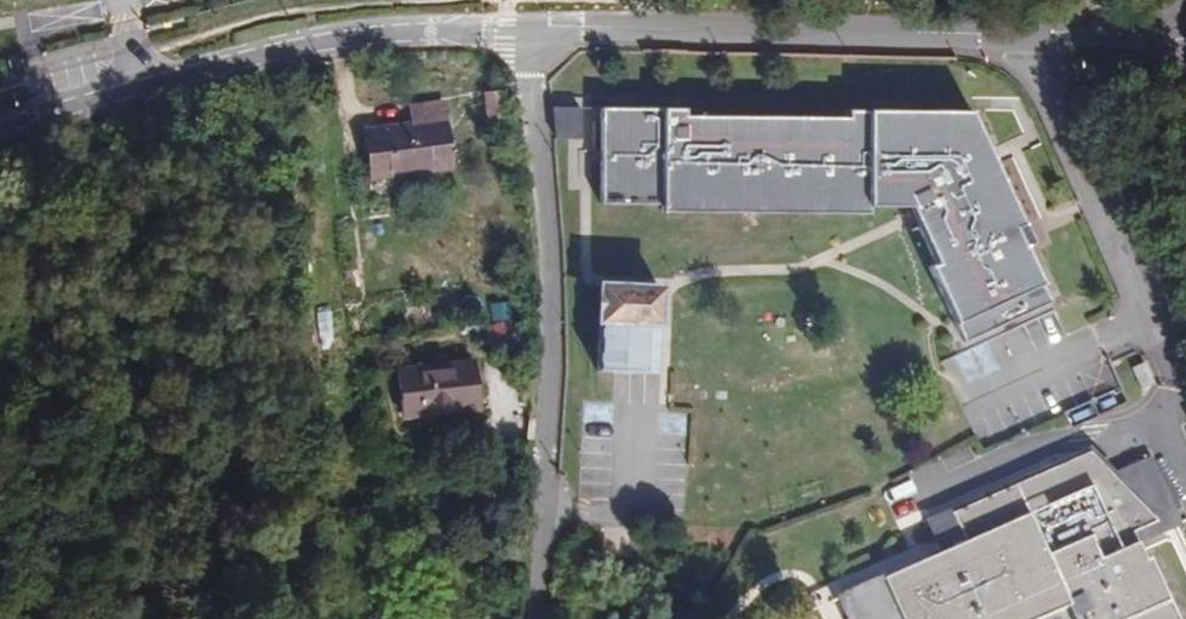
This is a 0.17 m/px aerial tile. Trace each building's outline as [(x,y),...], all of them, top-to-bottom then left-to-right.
[(503,93),(485,94),(489,131),(507,129),(503,93)] [(596,102),(582,102),(581,133),(595,133),(596,102)] [(371,179),(452,169),(443,103),(411,106),(413,123),(365,130),(371,179)] [(685,108),(599,108),(599,129),(600,207),(659,206),(660,214),(678,214),(868,215),(869,208),(909,208),(913,217),(934,264),(928,266),(963,342),(1051,302),(1024,247),(1032,243),(991,156),(971,111),(845,110),(845,116),(685,116),(685,108)] [(579,109),(555,109),(555,140),(580,140),(579,109)] [(659,291),(599,289),(597,373),(637,375),(656,375),(659,291)] [(474,365),(473,359),(395,368),(402,422),(479,412),(474,365)] [(1122,386),(1091,400),(1098,415),(1129,402),(1122,386)] [(789,614),(791,618),(1037,618),(1072,604),(1078,618),(1174,618),(1133,529),(1157,517),(1090,450),(925,518),(939,550),(789,614)]
